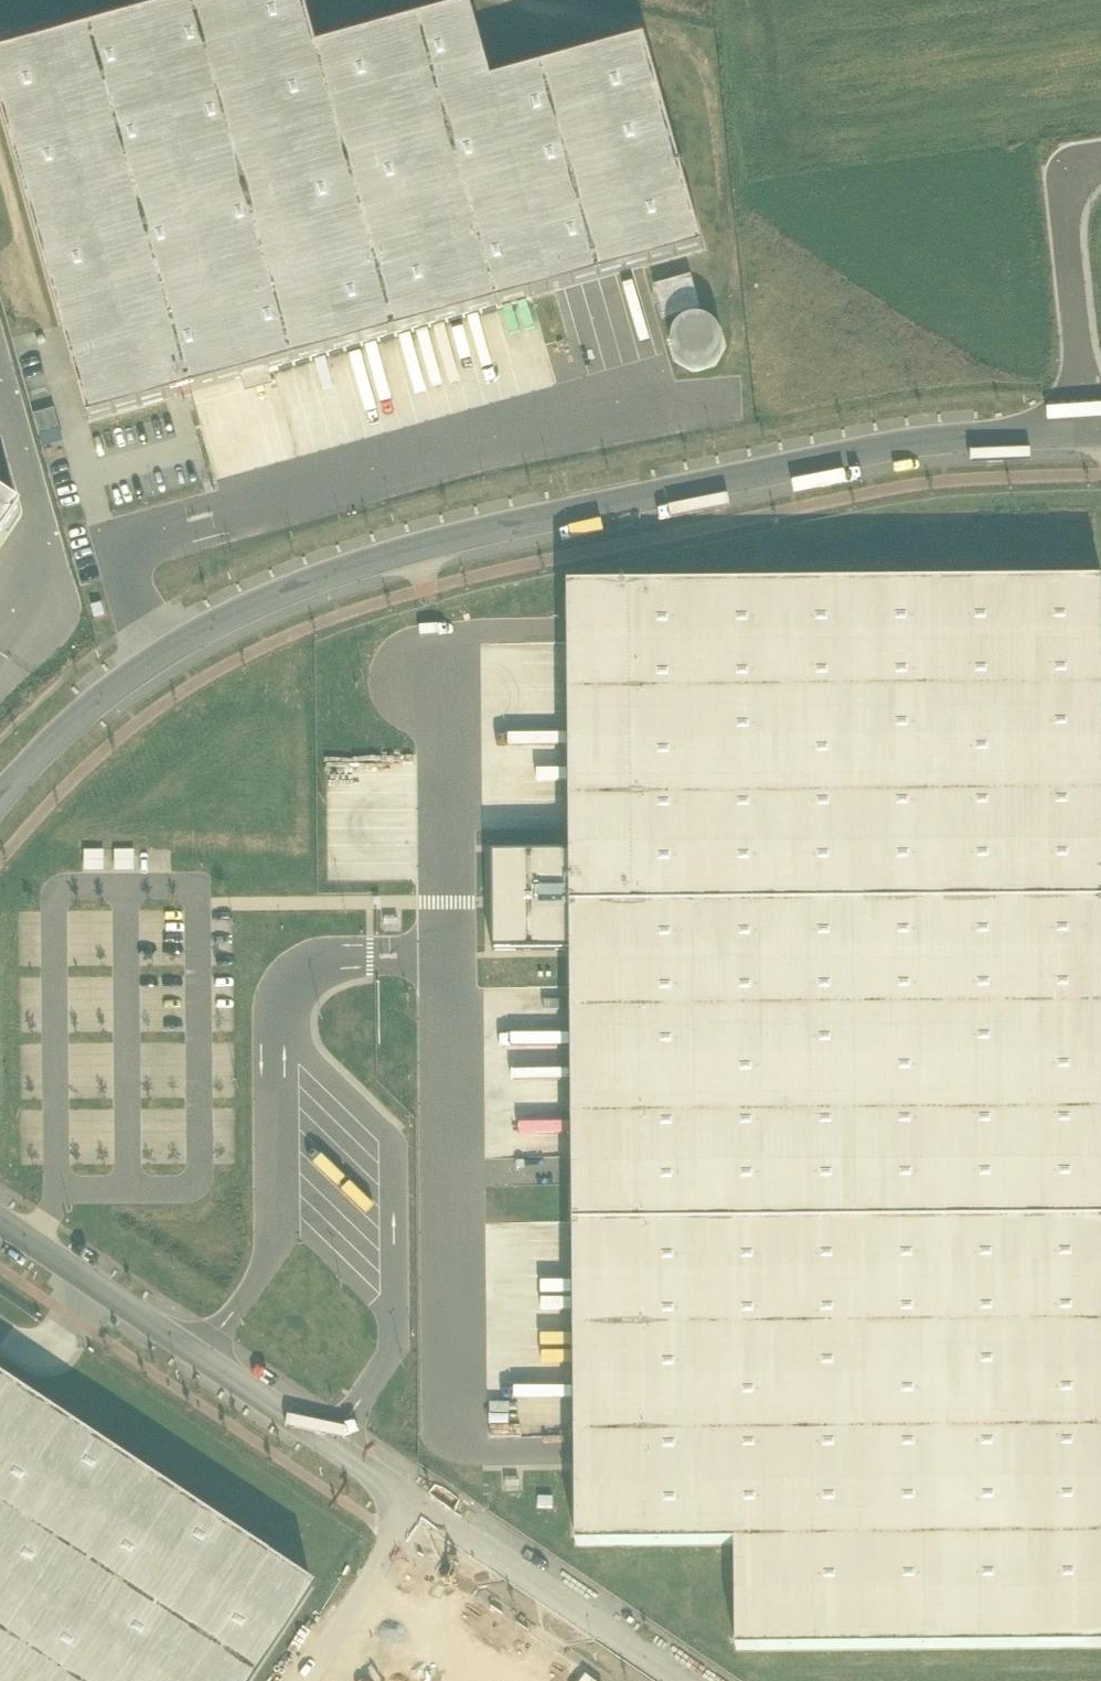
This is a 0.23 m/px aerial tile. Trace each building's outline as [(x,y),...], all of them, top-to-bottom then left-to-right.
[(270,372),(704,251),(646,43),(493,86),(472,9),(319,52),(304,0),(210,0),(0,58),(0,106),(89,422),(242,380),(270,372)] [(655,288),(663,317),(699,307),(691,278),(655,288)] [(678,361),(693,369),(710,366),(721,352),(721,335),(710,322),(692,319),(677,328),(671,344),(678,361)] [(270,372),(242,380),(247,397),(275,389),(270,372)] [(40,437),(61,431),(55,410),(34,416),(40,437)] [(16,508),(0,497),(0,531),(16,508)] [(572,854),(572,952),(577,1546),(736,1545),(737,1651),(1100,1648),(1100,584),(569,589),(572,854)] [(102,605),(92,608),(95,618),(105,615),(102,605)] [(105,852),(85,853),(86,874),(106,874),(105,852)] [(136,852),(115,852),(116,874),(136,873),(136,852)] [(572,952),(572,854),(491,854),(493,901),(494,950),(572,952)] [(0,1383),(0,1680),(251,1680),(312,1589),(0,1383)]
